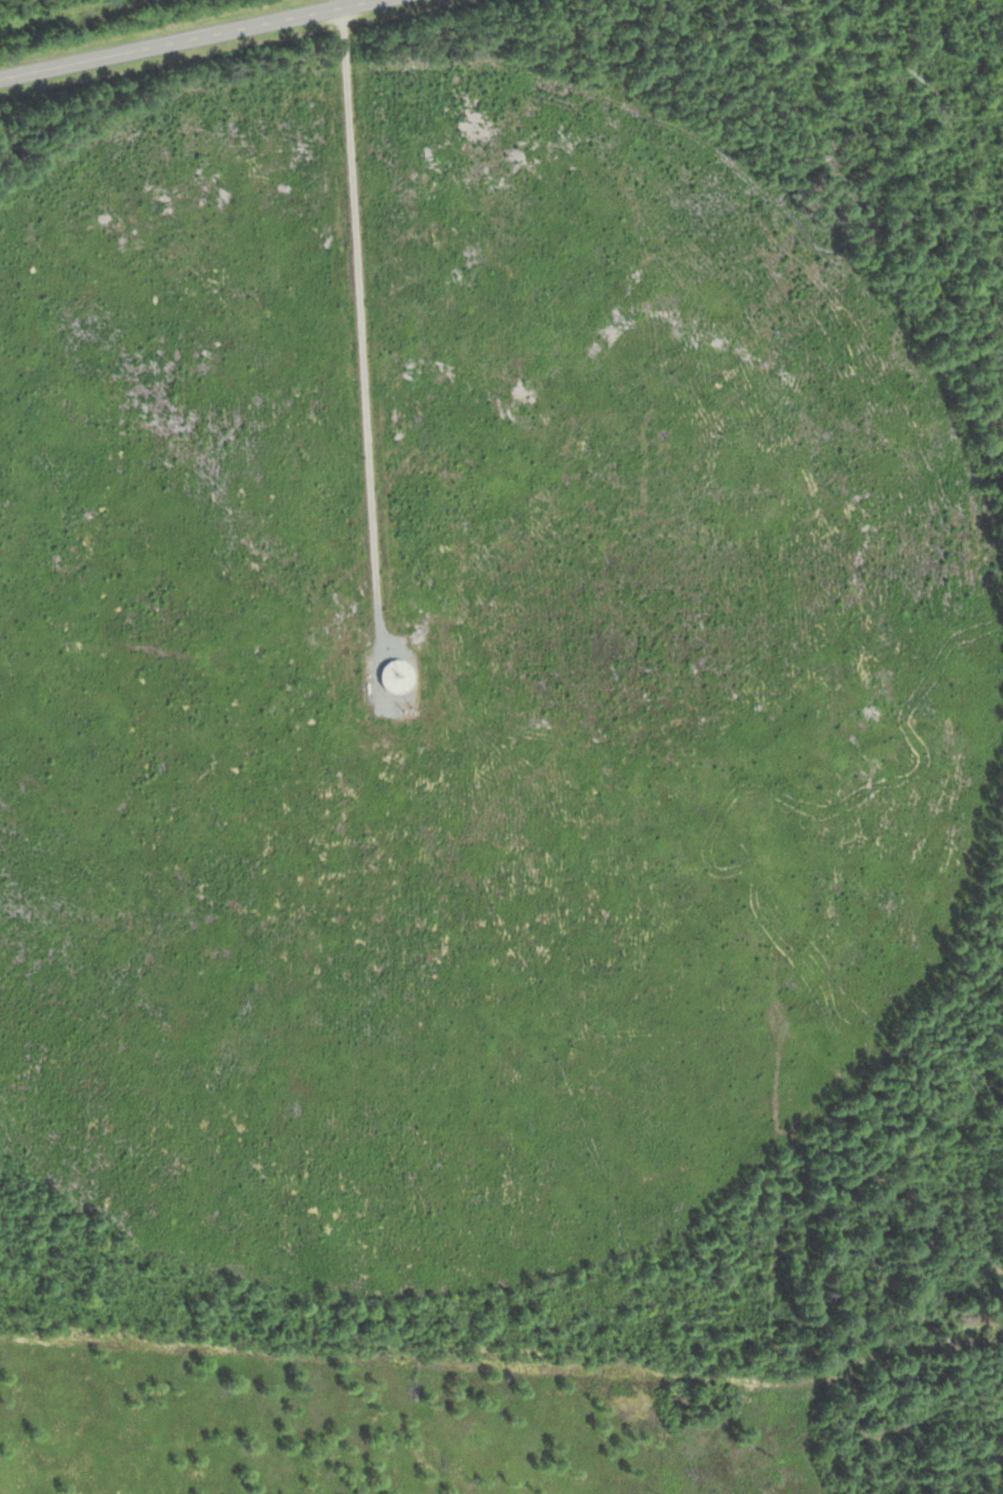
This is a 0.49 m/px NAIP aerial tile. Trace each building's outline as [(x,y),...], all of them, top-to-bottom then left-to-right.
[(387,691),(404,689),(401,663),(384,665),(387,691)]
